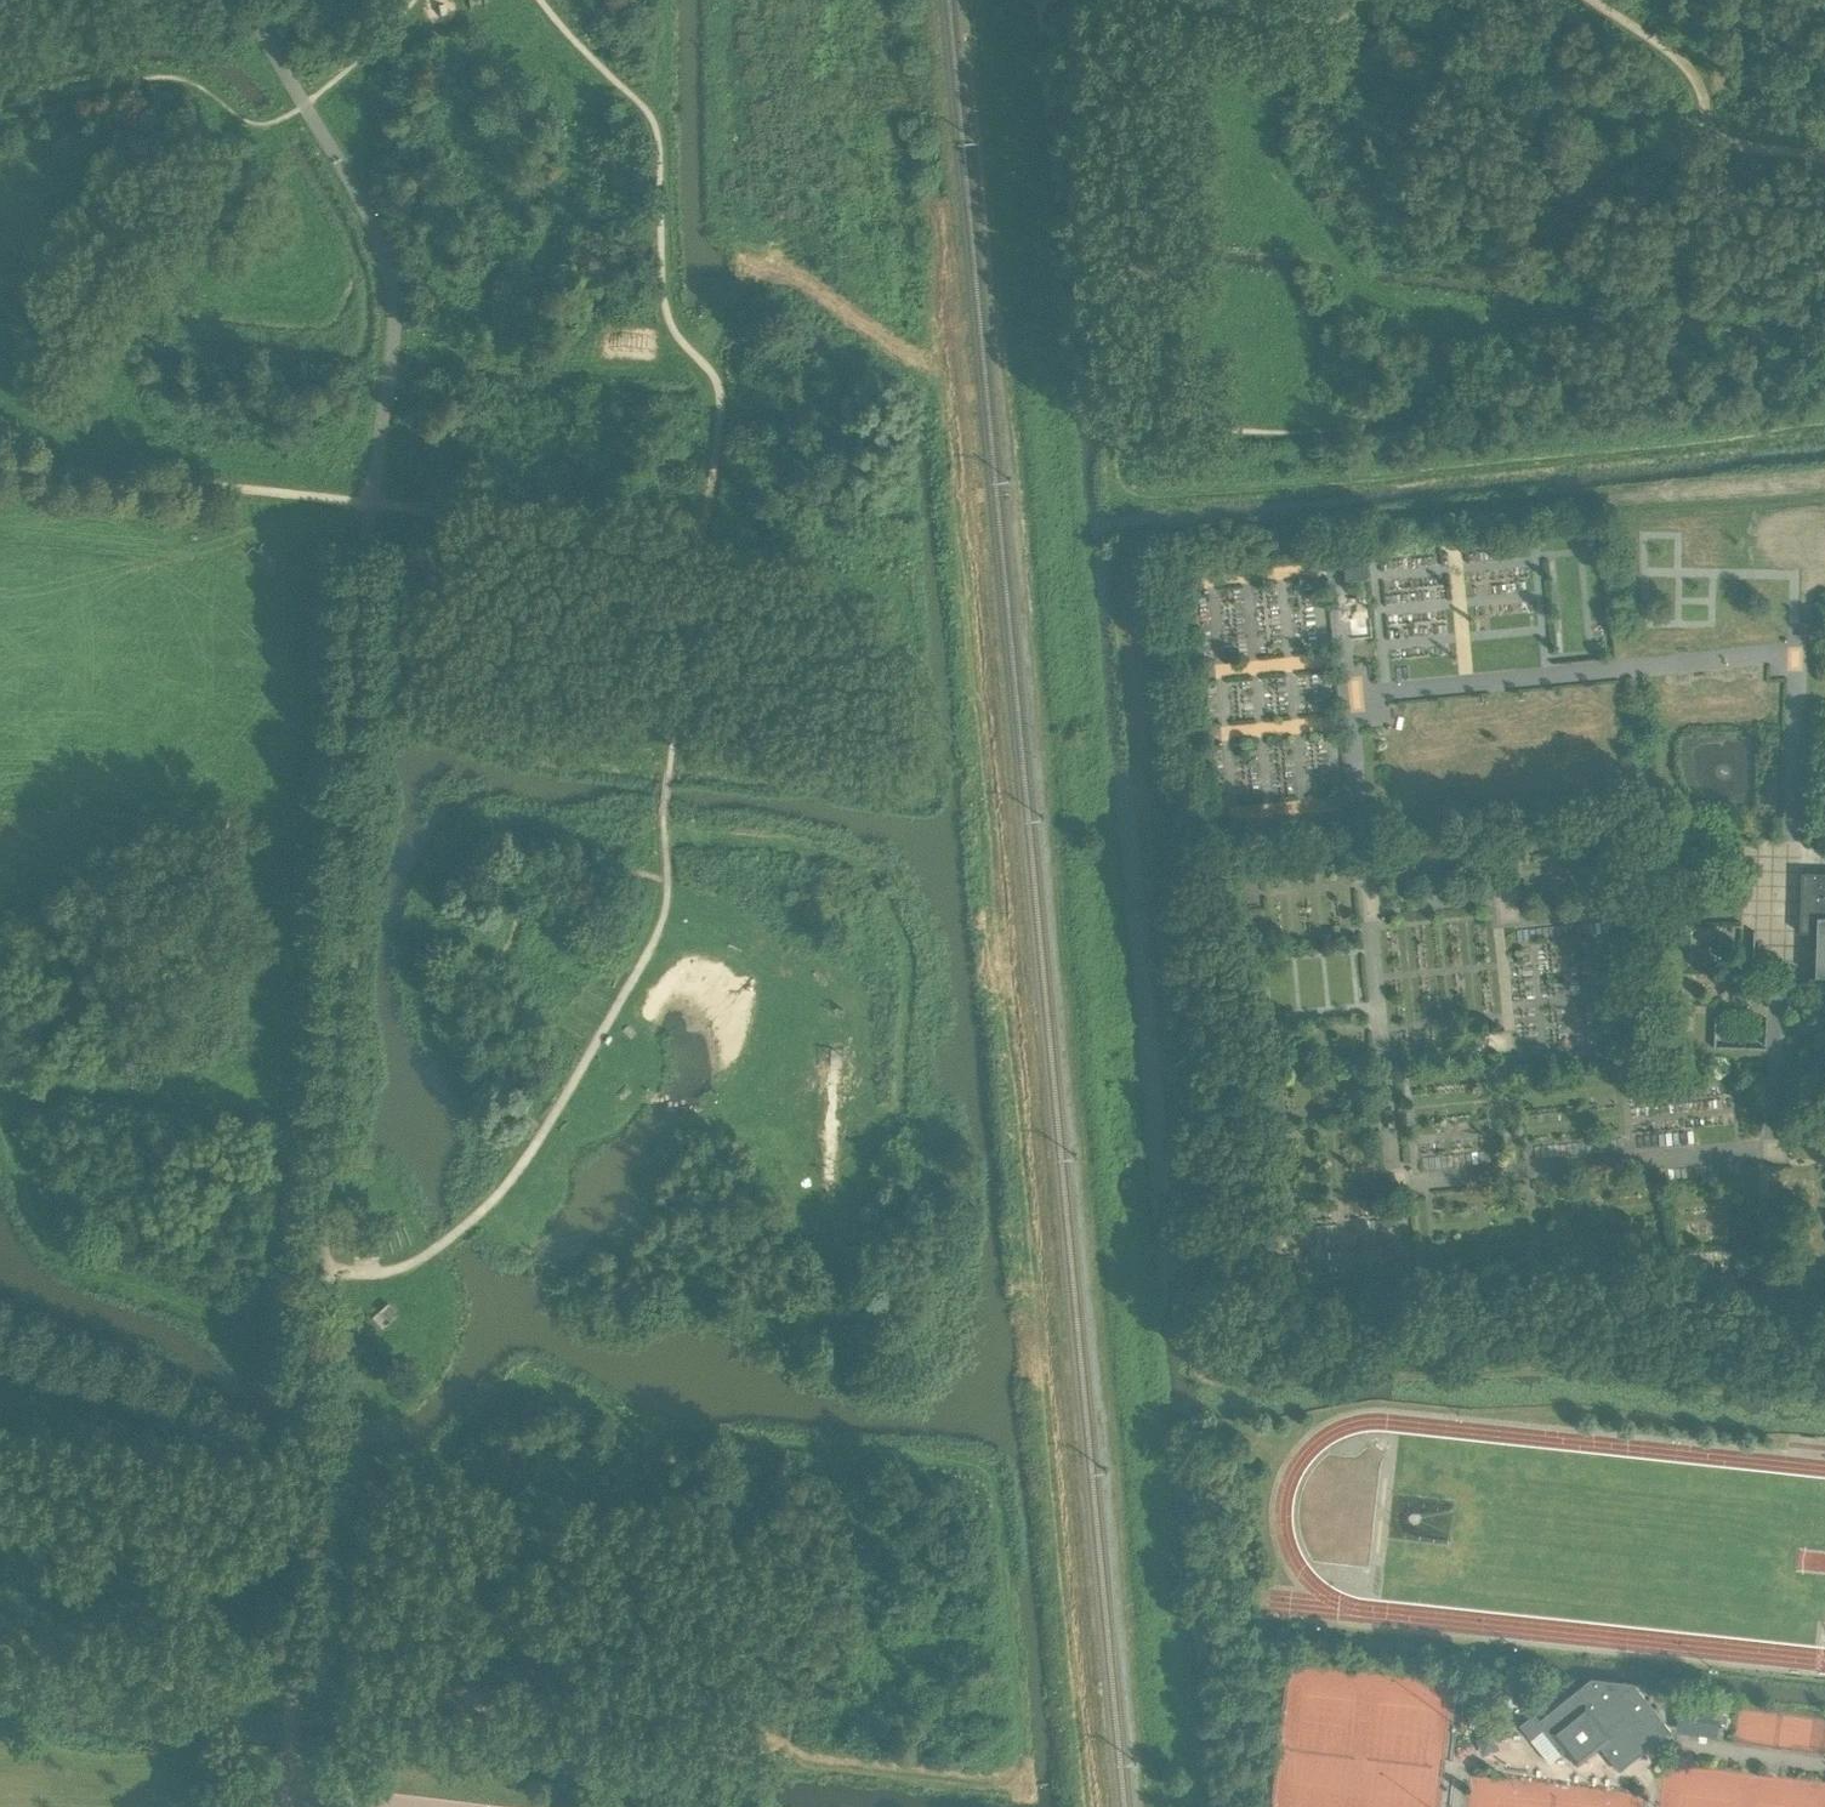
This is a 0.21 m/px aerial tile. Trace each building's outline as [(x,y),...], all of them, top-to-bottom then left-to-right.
[(1799,931),(1815,932),(1814,976),(1824,976),(1824,872),(1801,872),(1799,931)] [(379,1242),(355,1242),(355,1254),(379,1254),(379,1242)] [(1530,1737),(1542,1728),(1555,1745),(1559,1742),(1576,1764),(1599,1746),(1619,1770),(1671,1729),(1633,1682),(1590,1676),(1538,1717),(1533,1711),(1518,1723),(1530,1737)] [(1716,1737),(1717,1731),(1720,1707),(1679,1702),(1676,1721),(1690,1733),(1716,1737)]
